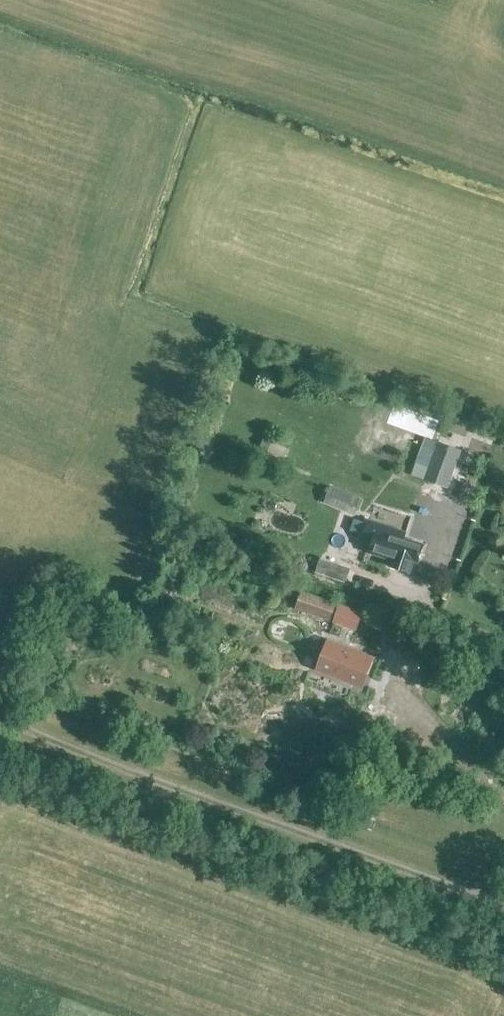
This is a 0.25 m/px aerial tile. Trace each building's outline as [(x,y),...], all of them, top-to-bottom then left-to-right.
[(271,443),(272,441),(264,437),(259,448),(267,452),(271,443)] [(422,480),(447,488),(460,450),(435,441),(422,480)] [(361,498),(330,486),(324,503),(354,515),(361,498)] [(432,495),(430,505),(446,510),(449,500),(432,495)] [(146,529),(152,522),(135,510),(130,517),(146,529)] [(368,521),(363,538),(373,541),(369,552),(392,560),(390,566),(410,572),(413,561),(418,562),(424,544),(386,533),(388,527),(368,521)] [(370,572),(372,559),(357,557),(355,569),(370,572)] [(346,582),(351,568),(320,558),(316,571),(346,582)] [(330,621),(336,603),(322,598),(322,599),(301,591),(295,608),(330,621)] [(339,605),(334,621),(355,629),(361,613),(339,605)] [(393,653),(407,658),(416,634),(402,629),(393,653)] [(374,656),(327,639),(315,670),(362,688),(374,656)]
